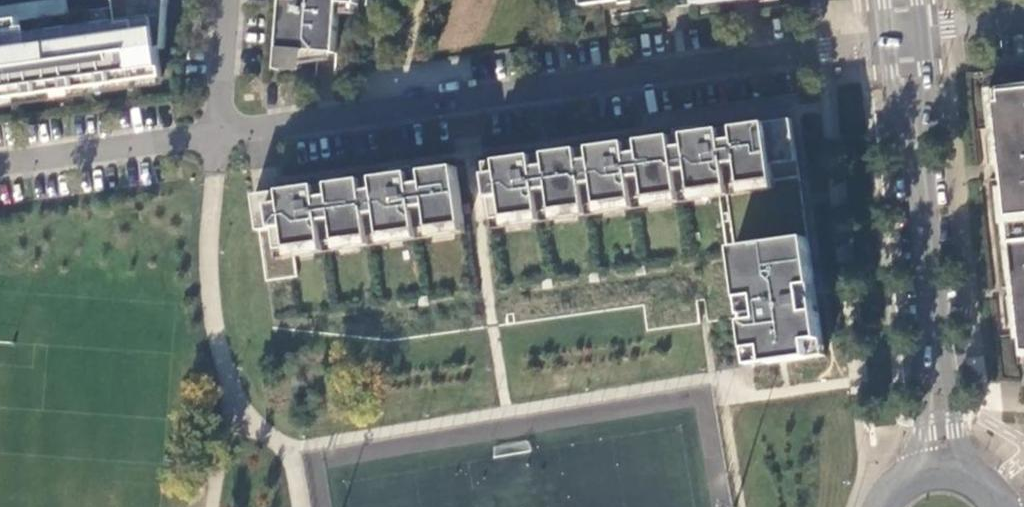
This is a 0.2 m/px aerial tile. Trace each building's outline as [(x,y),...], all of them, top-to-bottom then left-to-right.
[(0,7),(0,37),(22,33),(20,22),(68,15),(66,0),(52,0),(0,7)] [(167,28),(169,0),(115,0),(119,26),(134,24),(135,32),(167,28)] [(279,59),(302,61),(303,53),(329,54),(337,55),(341,5),(359,6),(360,0),(284,0),(279,59)] [(0,51),(0,102),(162,79),(158,51),(165,50),(167,28),(135,32),(0,51)] [(996,88),(1000,126),(1022,349),(1023,349),(1023,84),(996,88)] [(795,120),(488,162),(497,228),(730,196),(753,366),(828,356),(795,120)] [(273,192),(256,195),(268,281),(300,276),(297,256),(468,232),(459,167),(273,192)]
